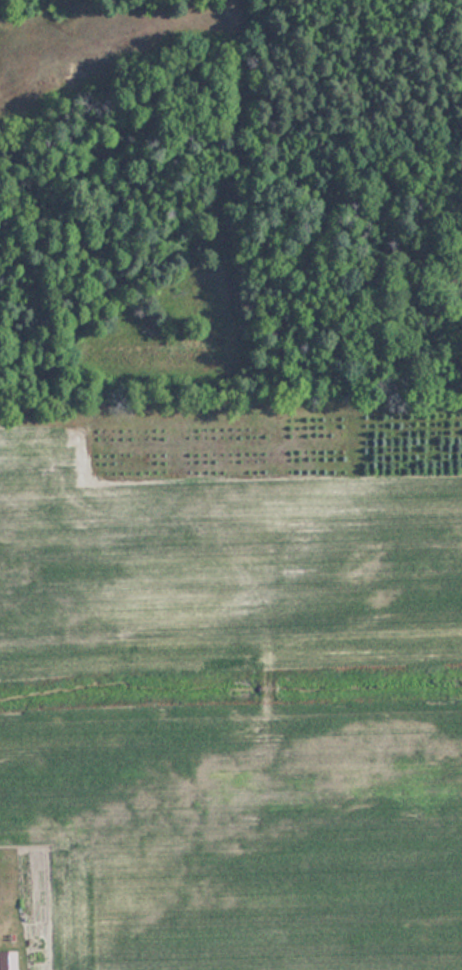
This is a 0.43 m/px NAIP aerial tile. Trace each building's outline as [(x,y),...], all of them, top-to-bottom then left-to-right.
[(2,969),(22,969),(22,951),(2,951),(2,969)]
